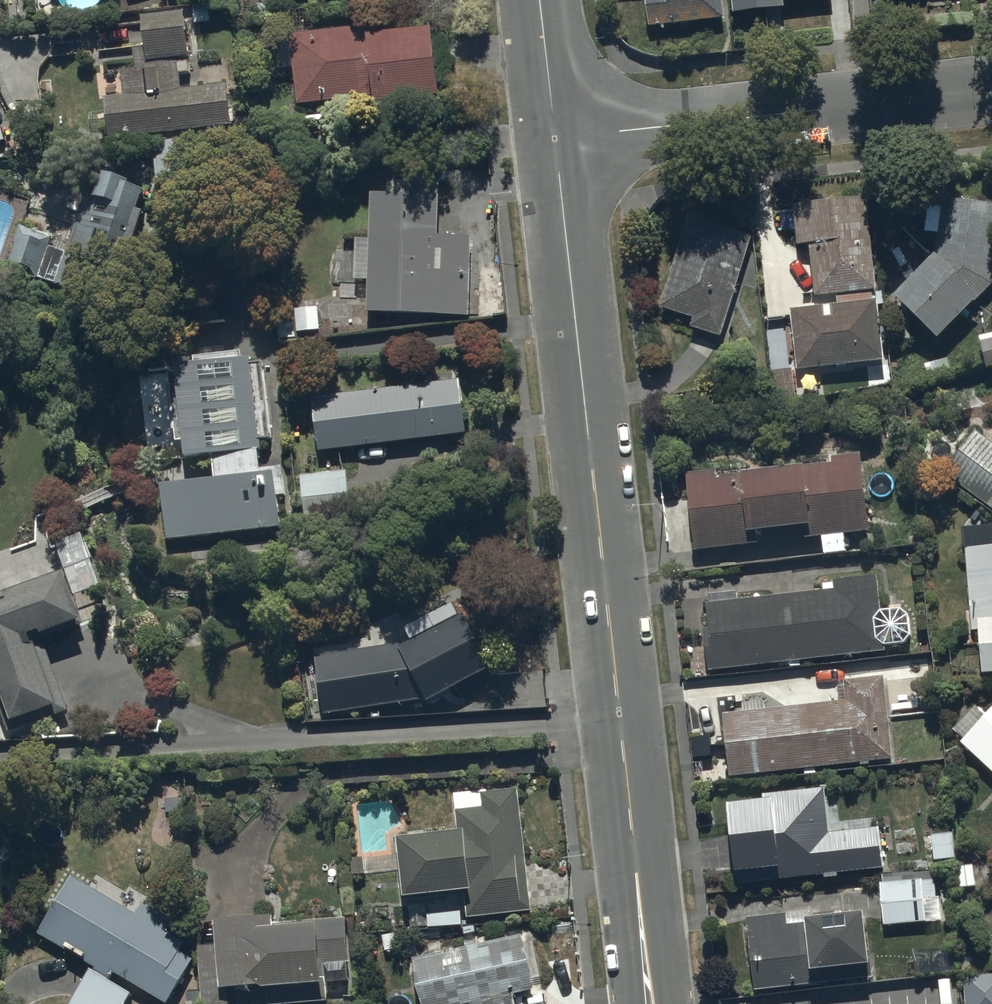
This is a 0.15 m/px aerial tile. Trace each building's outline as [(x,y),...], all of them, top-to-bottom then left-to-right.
[(649,24),(722,17),(720,0),(646,0),(649,24)] [(733,21),(786,14),(786,8),(832,3),(832,0),(731,0),(733,21)] [(178,72),(190,70),(183,11),(140,16),(144,44),(132,46),(134,66),(121,68),(124,93),(105,95),(110,137),(230,122),(225,82),(180,87),(178,72)] [(377,32),(279,39),(282,76),(297,75),(299,110),(375,104),(376,113),(440,109),(436,40),(377,44),(377,32)] [(202,142),(153,148),(157,189),(207,183),(202,142)] [(32,227),(18,223),(4,272),(141,312),(157,258),(131,250),(143,210),(136,207),(142,186),(125,181),(127,177),(102,170),(94,196),(80,193),(63,252),(47,247),(50,235),(31,229),(32,227)] [(441,192),(406,192),(406,202),(372,201),(371,245),(358,245),(357,288),(370,288),(369,321),(472,323),(473,243),(440,242),(441,192)] [(944,203),(935,263),(893,309),(937,350),(979,306),(991,295),(991,210),(944,203)] [(865,205),(795,214),(800,253),(810,252),(816,306),(877,298),(865,205)] [(755,244),(690,224),(663,313),(695,323),(692,334),(724,344),(755,244)] [(879,309),(793,317),(799,377),(884,369),(879,309)] [(320,312),(296,314),(298,337),(321,336),(320,312)] [(978,342),(984,376),(991,375),(991,340),(978,342)] [(216,487),(161,492),(167,547),(281,535),(278,506),(285,505),(281,476),(262,478),(260,459),(263,459),(262,447),(271,446),(262,362),(173,371),(183,469),(214,466),(216,487)] [(792,376),(771,377),(773,410),(794,409),(792,376)] [(461,385),(317,403),(324,460),(468,442),(461,385)] [(975,435),(944,478),(991,513),(991,448),(975,435)] [(821,535),(822,551),(844,548),(843,534),(867,531),(858,453),(827,457),(828,464),(717,477),(716,470),(687,474),(696,550),(755,543),(753,529),(801,524),(802,537),(821,535)] [(349,475),(300,478),(303,527),(353,524),(349,475)] [(965,553),(970,638),(979,637),(981,683),(991,683),(991,552),(965,553)] [(65,575),(0,598),(0,714),(8,736),(61,718),(38,652),(86,635),(65,575)] [(835,587),(738,598),(737,589),(705,592),(708,626),(703,627),(707,668),(886,648),(886,644),(904,642),(910,633),(908,612),(899,606),(879,608),(875,575),(834,579),(835,587)] [(405,639),(313,654),(321,713),(420,699),(424,705),(488,671),(460,615),(405,643),(405,639)] [(842,678),(844,700),(723,713),(729,776),(892,759),(883,674),(842,678)] [(960,749),(991,780),(991,717),(988,722),(977,711),(953,736),(963,746),(960,749)] [(456,827),(397,833),(405,903),(464,897),(467,917),(533,909),(519,786),(452,793),(456,827)] [(761,798),(727,802),(736,887),(839,876),(839,871),(884,866),(880,826),(828,832),(824,787),(761,793),(761,798)] [(953,832),(931,833),(933,858),(955,856),(953,832)] [(935,875),(879,881),(883,924),(927,920),(925,893),(937,892),(935,875)] [(67,1003),(126,1003),(132,994),(108,980),(112,973),(163,1003),(166,1003),(192,960),(180,953),(185,945),(169,935),(176,923),(142,903),(135,914),(68,876),(35,931),(92,963),(67,1003)] [(269,1003),(285,1003),(327,1001),(326,981),(349,979),(344,916),(272,922),(272,914),(213,919),(215,946),(195,948),(199,1003),(231,1003),(230,994),(268,991),(269,1003)] [(786,914),(745,918),(756,989),(870,976),(863,915),(787,923),(786,914)] [(411,959),(421,1003),(473,1003),(514,1003),(512,995),(532,990),(520,936),(411,959)] [(964,986),(966,1003),(991,1003),(991,984),(964,986)]
